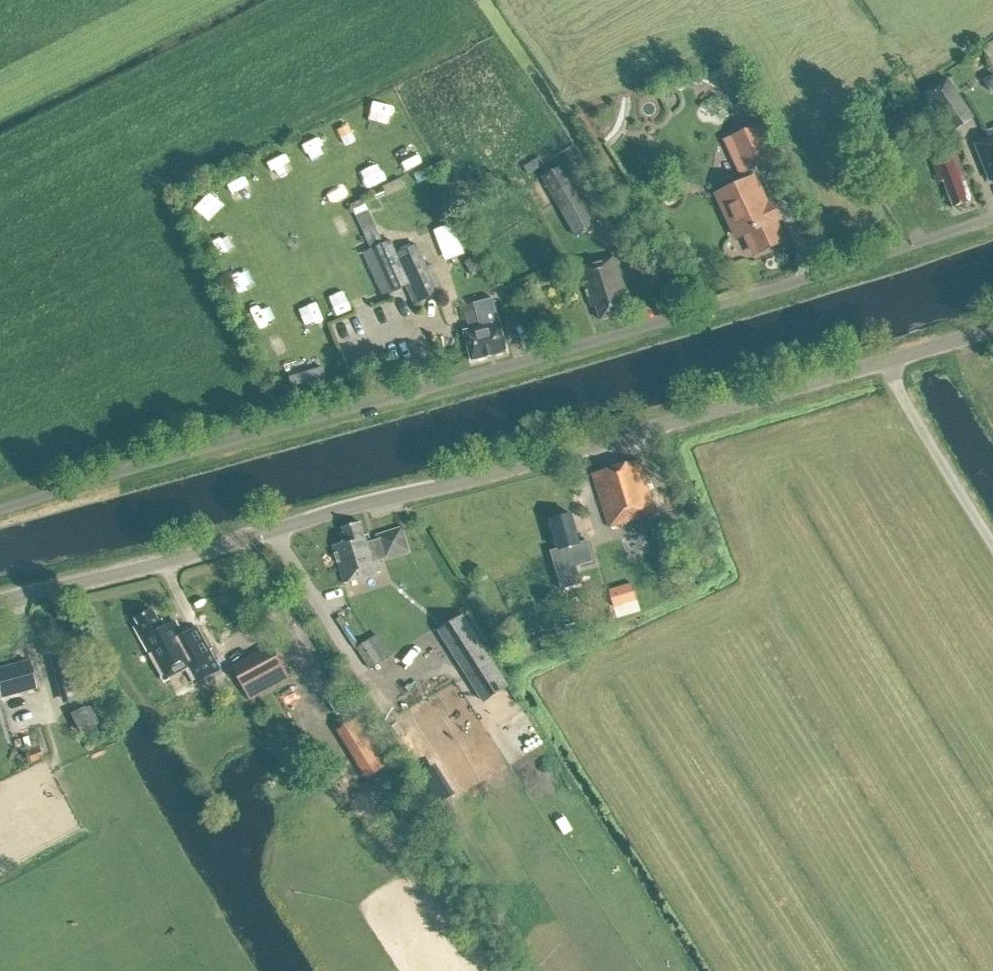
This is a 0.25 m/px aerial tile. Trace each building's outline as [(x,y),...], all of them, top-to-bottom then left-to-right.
[(943,117),(963,104),(949,83),(929,96),(943,117)] [(378,99),(375,120),(396,123),(398,102),(378,99)] [(746,171),(775,158),(759,124),(730,137),(746,171)] [(972,144),(988,183),(992,181),(992,136),(972,144)] [(412,166),(426,161),(420,145),(406,151),(412,166)] [(973,200),(954,151),(931,160),(939,182),(943,181),(953,208),(973,200)] [(280,178),(294,171),(285,154),(271,161),(280,178)] [(540,159),(523,169),(527,176),(544,166),(540,159)] [(576,238),(598,227),(565,166),(543,178),(576,238)] [(249,174),(232,181),(238,197),(255,191),(249,174)] [(783,241),(755,180),(721,195),(740,236),(748,233),(757,253),(783,241)] [(215,189),(199,203),(212,217),(227,203),(215,189)] [(411,285),(408,277),(392,241),(372,250),(392,294),(411,285)] [(628,311),(622,290),(626,289),(616,256),(579,267),(592,308),(596,307),(600,321),(628,311)] [(408,277),(411,285),(419,304),(446,292),(433,265),(408,277)] [(351,289),(330,298),(337,315),(358,306),(351,289)] [(472,361),(507,352),(493,299),(474,304),(476,311),(466,314),(469,330),(464,332),(472,361)] [(297,389),(333,379),(329,364),(293,374),(297,389)] [(608,529),(655,515),(639,460),(592,474),(608,529)] [(580,543),(571,515),(550,521),(558,550),(551,552),(557,573),(594,562),(587,541),(580,543)] [(342,543),(333,546),(345,583),(380,572),(377,561),(385,559),(385,561),(410,553),(402,528),(377,536),(379,540),(371,542),(368,535),(364,536),(360,522),(343,528),(344,533),(339,534),(342,543)] [(632,584),(609,590),(614,607),(637,601),(632,584)] [(139,625),(135,627),(164,681),(186,670),(194,685),(221,670),(198,626),(182,635),(175,622),(163,629),(152,609),(136,618),(139,625)] [(463,615),(437,631),(482,703),(508,686),(463,615)] [(383,661),(368,639),(357,646),(371,669),(383,661)] [(271,646),(231,667),(243,690),(249,700),(290,678),(284,668),(271,646)] [(77,685),(67,649),(49,654),(63,704),(87,698),(83,683),(77,685)] [(36,690),(28,661),(0,668),(0,699),(36,690)] [(79,734),(94,727),(84,707),(70,715),(79,734)] [(366,779),(388,765),(359,717),(337,731),(366,779)]
